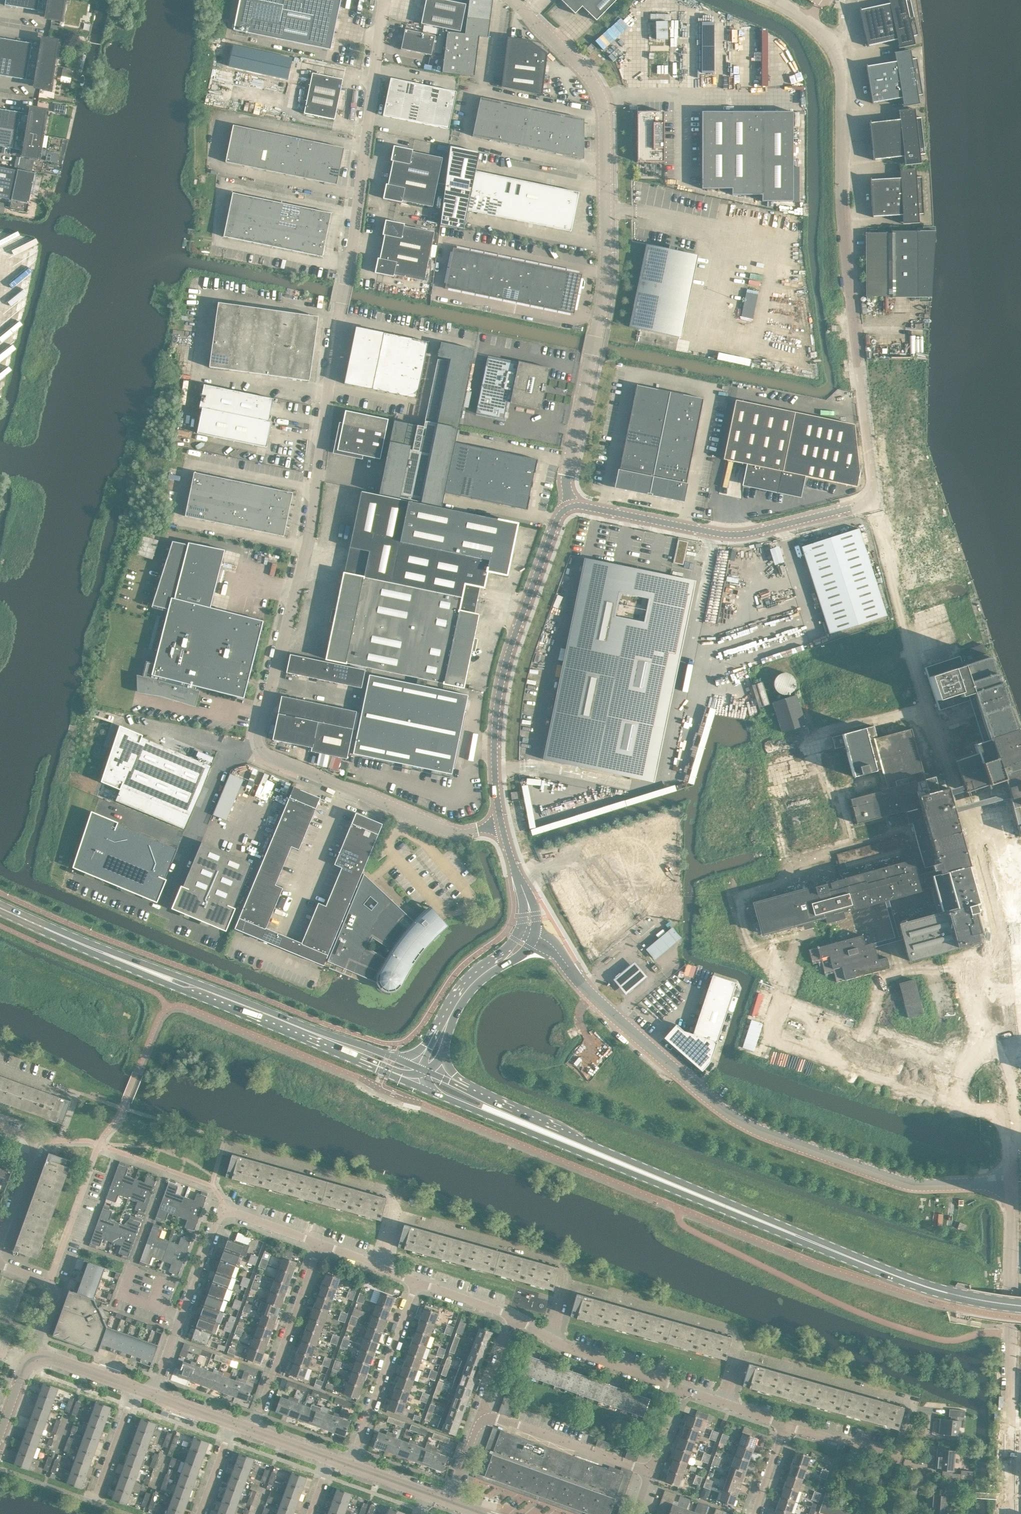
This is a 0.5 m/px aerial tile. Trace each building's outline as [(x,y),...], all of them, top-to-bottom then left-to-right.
[(5,5),(47,12),(47,15),(48,15),(48,13),(52,14),(52,16),(62,17),(65,0),(5,0),(5,5)] [(329,49),(329,48),(328,48),(332,26),(334,26),(335,21),(333,21),(338,0),(243,0),(237,29),(236,29),(235,30),(329,49)] [(425,3),(421,23),(460,31),(466,4),(446,0),(426,0),(425,3)] [(442,72),(474,76),(479,36),(488,37),(493,0),(469,0),(465,34),(447,32),(442,72)] [(596,20),(616,0),(561,0),(575,14),(582,6),(596,20)] [(868,46),(868,45),(917,35),(918,35),(910,0),(903,0),(860,9),(868,46)] [(714,72),(713,22),(702,22),(702,72),(714,72)] [(602,36),(610,45),(620,36),(612,27),(602,36)] [(405,29),(401,49),(431,55),(435,35),(405,29)] [(762,29),(762,71),(751,71),(751,83),(767,83),(767,29),(762,29)] [(54,65),(57,44),(47,42),(47,44),(43,43),(43,42),(42,42),(42,44),(0,37),(0,56),(54,65)] [(508,38),(506,58),(525,60),(528,40),(508,38)] [(525,60),(506,58),(502,86),(541,94),(547,63),(547,53),(528,40),(525,60)] [(591,44),(586,49),(590,54),(596,48),(591,44)] [(0,56),(0,75),(36,81),(35,84),(36,84),(36,82),(40,83),(40,85),(50,86),(54,65),(0,56)] [(866,66),(872,103),(873,103),(873,102),(922,94),(922,95),(923,94),(917,57),(916,57),(916,58),(867,66),(866,66)] [(63,68),(62,75),(71,77),(72,69),(63,68)] [(343,80),(343,79),(342,79),(313,73),(313,72),(312,72),(312,73),(304,112),(304,113),(305,114),(305,113),(334,119),(334,120),(335,120),(335,119),(334,119),(343,80)] [(391,78),(387,97),(395,99),(399,80),(391,78)] [(399,80),(395,99),(404,100),(407,82),(399,80)] [(407,82),(404,100),(412,102),(415,83),(407,82)] [(415,83),(412,102),(420,104),(423,85),(415,83)] [(423,85),(420,104),(428,105),(431,86),(423,85)] [(431,86),(428,105),(436,107),(440,88),(431,86)] [(440,88),(436,107),(444,109),(448,90),(440,88)] [(448,90),(444,109),(452,110),(456,92),(448,90)] [(387,97),(383,116),(392,117),(395,99),(387,97)] [(478,107),(499,111),(501,102),(480,97),(478,107)] [(395,99),(392,117),(400,119),(404,100),(395,99)] [(404,100),(400,119),(408,121),(412,102),(404,100)] [(412,102),(408,121),(416,122),(420,104),(412,102)] [(497,121),(506,123),(510,103),(508,103),(501,102),(499,111),(497,121)] [(506,123),(515,125),(519,105),(510,103),(506,123)] [(63,113),(65,114),(65,111),(66,105),(59,104),(55,104),(53,112),(63,113)] [(420,104),(416,122),(424,124),(428,105),(420,104)] [(428,105),(424,124),(432,126),(436,107),(428,105)] [(515,125),(525,126),(529,107),(519,105),(515,125)] [(436,107),(432,126),(440,127),(444,109),(436,107)] [(476,116),(497,121),(499,111),(478,107),(476,116)] [(525,126),(534,128),(538,109),(529,107),(525,126)] [(42,134),(46,113),(36,112),(35,113),(31,113),(32,111),(31,111),(30,114),(0,109),(0,127),(42,134)] [(444,109),(440,127),(449,129),(452,110),(444,109)] [(534,128),(543,130),(547,111),(538,109),(534,128)] [(543,130),(553,132),(557,113),(547,111),(543,130)] [(637,162),(664,162),(664,111),(637,111),(637,162)] [(762,201),(793,201),(793,111),(702,111),(702,188),(732,188),(732,195),(762,195),(762,201)] [(557,113),(553,132),(562,134),(564,124),(566,115),(564,115),(564,114),(557,113)] [(566,115),(564,124),(582,128),(582,119),(582,118),(566,115)] [(476,116),(474,126),(495,130),(497,121),(476,116)] [(870,122),(874,160),(874,159),(924,154),(925,154),(921,117),(920,117),(870,123),(870,122)] [(500,142),(502,142),(506,123),(497,121),(495,130),(493,140),(500,141),(500,142)] [(502,142),(511,144),(515,125),(506,123),(502,142)] [(564,124),(562,134),(582,138),(582,128),(564,124)] [(255,168),(259,150),(263,131),(233,125),(225,162),(255,168)] [(511,144),(521,146),(525,126),(515,125),(511,144)] [(472,136),(493,140),(495,130),(474,126),(472,136)] [(521,146),(530,148),(534,128),(525,126),(521,146)] [(0,127),(0,146),(24,150),(24,153),(25,153),(25,151),(29,152),(28,154),(39,155),(42,134),(0,127)] [(530,148),(539,150),(543,130),(534,128),(530,148)] [(539,150),(549,152),(553,132),(543,130),(539,150)] [(259,150),(269,152),(273,133),(263,131),(259,150)] [(556,153),(558,154),(560,144),(562,134),(553,132),(549,152),(556,153)] [(269,152),(279,154),(283,135),(273,133),(269,152)] [(562,134),(560,144),(582,148),(582,138),(562,134)] [(279,154),(289,156),(293,137),(283,135),(279,154)] [(289,156),(299,158),(303,139),(293,137),(289,156)] [(299,158),(309,160),(313,141),(303,139),(299,158)] [(309,160),(319,162),(323,143),(313,141),(309,160)] [(319,162),(329,164),(332,145),(323,143),(319,162)] [(560,144),(558,154),(582,158),(582,157),(581,157),(582,148),(560,144)] [(332,145),(329,164),(339,166),(342,147),(332,145)] [(392,163),(390,172),(437,182),(442,158),(440,157),(437,156),(412,151),(413,150),(399,147),(394,146),(393,151),(391,160),(393,161),(392,163)] [(471,190),(475,171),(479,152),(450,146),(445,185),(471,190)] [(255,168),(265,170),(269,152),(259,150),(255,168)] [(51,161),(57,162),(59,153),(57,152),(47,151),(45,161),(51,161)] [(265,170),(275,172),(279,154),(269,152),(265,170)] [(275,172),(285,174),(289,156),(279,154),(275,172)] [(285,174),(295,176),(299,158),(289,156),(285,174)] [(22,168),(32,170),(34,160),(27,158),(20,157),(18,168),(22,168)] [(295,176),(305,178),(309,160),(299,158),(295,176)] [(305,178),(315,180),(319,162),(309,160),(305,178)] [(315,180),(325,182),(329,164),(319,162),(315,180)] [(329,164),(325,182),(335,184),(339,166),(329,164)] [(27,212),(35,173),(18,169),(17,170),(0,167),(0,198),(11,200),(9,209),(27,212)] [(501,197),(505,177),(475,171),(471,190),(491,194),(501,197)] [(384,193),(383,198),(388,200),(402,202),(402,200),(409,202),(432,207),(437,182),(390,172),(388,182),(388,184),(386,184),(384,193)] [(870,179),(872,217),(873,217),(873,216),(924,214),(921,176),(871,179),(870,179)] [(511,199),(520,201),(524,181),(505,177),(501,197),(511,199)] [(530,203),(540,205),(544,185),(524,181),(520,201),(530,203)] [(464,229),(467,210),(471,190),(445,185),(440,224),(464,229)] [(544,185),(540,205),(574,212),(578,192),(579,193),(579,192),(544,185)] [(467,210),(487,214),(491,194),(471,190),(467,210)] [(230,204),(250,208),(252,197),(232,193),(230,204)] [(487,214),(497,216),(501,197),(491,194),(487,214)] [(248,219),(258,221),(262,199),(252,197),(250,208),(248,219)] [(497,216),(506,218),(511,199),(501,197),(497,216)] [(258,221),(267,223),(272,201),(262,199),(258,221)] [(506,218),(516,220),(520,201),(511,199),(506,218)] [(267,223),(277,225),(282,203),(272,201),(267,223)] [(516,220),(526,222),(530,203),(520,201),(516,220)] [(277,225),(287,227),(292,205),(282,203),(277,225)] [(526,222),(536,224),(540,205),(530,203),(526,222)] [(228,215),(248,219),(250,208),(230,204),(228,215)] [(287,227),(297,229),(302,207),(292,205),(287,227)] [(540,205),(536,224),(571,231),(570,231),(574,212),(540,205)] [(302,207),(297,229),(307,231),(309,220),(311,209),(302,207)] [(311,209),(309,220),(329,224),(331,213),(311,209)] [(228,215),(226,225),(245,230),(248,219),(228,215)] [(243,241),(253,243),(258,221),(248,219),(245,230),(243,241)] [(309,220),(307,231),(327,235),(329,224),(309,220)] [(382,245),(382,246),(429,256),(434,232),(404,226),(404,224),(391,221),(385,220),(384,225),(382,235),(384,235),(384,237),(382,245)] [(253,243),(263,245),(267,223),(258,221),(253,243)] [(263,245),(273,247),(277,225),(267,223),(263,245)] [(223,236),(243,241),(245,230),(226,225),(223,236)] [(273,247),(283,249),(287,227),(277,225),(273,247)] [(283,249),(293,251),(297,229),(287,227),(283,249)] [(302,253),(305,242),(307,231),(297,229),(293,251),(302,253)] [(307,231),(305,242),(324,246),(327,235),(307,231)] [(866,262),(866,282),(892,282),(893,296),(929,295),(933,233),(892,233),(892,248),(892,262),(866,262)] [(866,233),(866,248),(892,248),(892,233),(866,233)] [(305,242),(302,253),(322,257),(324,246),(305,242)] [(646,244),(629,327),(632,328),(648,331),(660,333),(677,337),(681,338),(698,254),(695,254),(678,250),(677,250),(677,247),(669,245),(668,248),(650,245),(649,244),(646,244)] [(376,267),(375,273),(380,274),(394,277),(394,275),(414,279),(424,281),(429,256),(382,246),(382,248),(380,256),(380,258),(378,258),(376,267)] [(453,247),(449,267),(465,271),(469,251),(453,247)] [(866,248),(866,262),(892,262),(892,248),(866,248)] [(465,271),(479,273),(483,254),(469,251),(465,271)] [(479,273),(492,276),(497,256),(483,254),(479,273)] [(492,276),(506,279),(510,259),(497,256),(492,276)] [(506,279),(520,282),(524,262),(510,259),(506,279)] [(520,282),(534,285),(538,265),(524,262),(520,282)] [(534,285),(547,288),(551,268),(538,265),(534,285)] [(445,287),(461,291),(465,271),(449,267),(445,287)] [(547,288),(561,290),(565,271),(551,268),(547,288)] [(461,291),(475,293),(479,273),(465,271),(461,291)] [(565,271),(561,290),(578,294),(582,274),(565,271)] [(475,293),(488,296),(492,276),(479,273),(475,293)] [(488,296),(502,299),(506,279),(492,276),(488,296)] [(502,299),(516,302),(520,282),(506,279),(502,299)] [(516,302),(529,305),(534,285),(520,282),(516,302)] [(892,282),(866,282),(867,296),(893,296),(892,282)] [(741,318),(752,321),(760,285),(749,283),(741,318)] [(529,305),(543,308),(547,288),(534,285),(529,305)] [(543,308),(557,310),(561,290),(547,288),(543,308)] [(561,290),(557,310),(574,314),(578,294),(561,290)] [(216,318),(236,321),(238,305),(218,302),(216,318)] [(234,337),(254,340),(258,308),(238,305),(236,321),(234,337)] [(254,340),(274,343),(278,311),(258,308),(254,340)] [(278,311),(274,343),(294,346),(296,330),(298,313),(278,311)] [(298,313),(296,330),(316,332),(318,316),(298,313)] [(213,335),(234,337),(236,321),(216,318),(213,335)] [(416,398),(428,342),(356,327),(344,383),(416,398)] [(296,330),(294,346),(314,349),(316,332),(296,330)] [(213,335),(211,351),(231,353),(234,337),(213,335)] [(229,370),(249,372),(254,340),(234,337),(231,353),(229,370)] [(249,372),(269,375),(274,343),(254,340),(249,372)] [(379,493),(400,498),(400,497),(420,502),(421,502),(442,506),(444,493),(445,493),(456,442),(455,442),(457,433),(458,429),(458,428),(474,349),(441,342),(438,356),(450,359),(450,362),(449,367),(437,424),(425,422),(424,427),(415,425),(394,420),(379,493)] [(289,378),(291,362),(294,346),(274,343),(269,375),(289,378)] [(294,346),(291,362),(311,365),(314,349),(294,346)] [(209,367),(229,370),(231,353),(211,351),(209,367)] [(728,359),(749,365),(750,360),(729,354),(728,359)] [(487,357),(476,413),(504,418),(508,399),(510,400),(511,400),(510,402),(541,409),(545,392),(541,391),(542,389),(544,389),(545,386),(542,386),(543,384),(546,384),(550,368),(519,361),(518,364),(517,364),(515,363),(487,357)] [(291,362),(289,378),(309,381),(311,365),(291,362)] [(204,384),(199,407),(270,422),(273,398),(204,384)] [(636,385),(633,400),(656,404),(659,389),(636,385)] [(653,419),(664,421),(670,392),(659,389),(656,404),(653,419)] [(670,392),(664,421),(675,423),(678,409),(681,394),(670,392)] [(678,409),(700,413),(703,398),(681,394),(678,409)] [(633,400),(631,414),(653,419),(656,404),(633,400)] [(761,489),(762,489),(766,490),(765,491),(766,491),(766,488),(777,490),(777,491),(789,493),(793,493),(797,492),(800,489),(801,485),(803,476),(847,484),(856,487),(859,472),(854,424),(735,400),(723,459),(748,464),(746,474),(746,478),(748,481),(751,484),(754,486),(760,487),(760,488),(761,488),(761,489)] [(270,422),(199,407),(199,408),(202,408),(197,433),(266,447),(270,422)] [(675,423),(697,428),(700,413),(678,409),(675,423)] [(362,459),(363,455),(370,457),(380,459),(388,419),(345,410),(343,423),(339,422),(333,453),(362,459)] [(628,429),(661,436),(664,421),(653,419),(631,414),(628,429)] [(661,436),(694,442),(697,428),(675,423),(664,421),(661,436)] [(625,443),(658,450),(661,436),(628,429),(625,443)] [(658,450),(691,457),(694,442),(661,436),(658,450)] [(456,442),(445,493),(458,495),(472,498),(500,504),(513,506),(513,507),(527,510),(530,496),(529,496),(531,487),(532,487),(533,482),(532,482),(534,472),(535,473),(538,459),(523,456),(510,454),(510,453),(482,448),(469,445),(456,442)] [(622,458),(655,465),(658,450),(625,443),(622,458)] [(655,465),(688,471),(691,457),(658,450),(655,465)] [(641,477),(652,479),(655,465),(622,458),(619,472),(630,475),(641,477)] [(663,481),(674,484),(685,486),(688,471),(655,465),(652,479),(663,481)] [(192,483),(211,487),(214,476),(194,472),(192,483)] [(616,487),(627,489),(630,475),(619,472),(616,487)] [(627,489),(638,491),(641,477),(630,475),(627,489)] [(209,498),(219,500),(224,478),(214,476),(211,487),(209,498)] [(638,491),(649,493),(652,479),(641,477),(638,491)] [(219,500),(229,502),(233,480),(224,478),(219,500)] [(649,493),(660,496),(663,481),(652,479),(649,493)] [(229,502),(239,504),(243,482),(233,480),(229,502)] [(660,496),(671,498),(674,484),(663,481),(660,496)] [(239,504),(249,506),(253,484),(243,482),(239,504)] [(189,494),(209,498),(211,487),(192,483),(189,494)] [(249,506),(259,508),(263,486),(253,484),(249,506)] [(674,484),(671,498),(682,500),(685,486),(674,484)] [(263,486),(259,508),(269,510),(271,499),(273,488),(263,486)] [(273,488),(271,499),(290,503),(293,492),(273,488)] [(346,562),(344,571),(391,581),(407,500),(361,491),(346,562)] [(189,494),(187,505),(207,509),(209,498),(189,494)] [(204,520),(214,522),(219,500),(209,498),(207,509),(204,520)] [(271,499),(269,510),(288,514),(290,503),(271,499)] [(214,522),(224,524),(229,502),(219,500),(214,522)] [(391,581),(432,589),(462,596),(464,583),(484,587),(487,571),(507,575),(517,523),(407,500),(391,581)] [(224,524),(234,526),(239,504),(229,502),(224,524)] [(234,526),(244,528),(249,506),(239,504),(234,526)] [(185,516),(204,520),(207,509),(187,505),(185,516)] [(244,528),(254,530),(259,508),(249,506),(244,528)] [(264,532),(266,521),(269,510),(259,508),(254,530),(264,532)] [(269,510),(266,521),(286,525),(288,514),(269,510)] [(266,521),(264,532),(284,536),(286,525),(266,521)] [(801,547),(829,634),(887,615),(859,528),(801,547)] [(151,551),(142,548),(141,553),(146,554),(146,555),(153,558),(159,540),(147,536),(145,542),(153,544),(151,551)] [(683,562),(689,541),(680,538),(674,559),(683,562)] [(147,662),(140,690),(148,692),(163,694),(192,703),(194,694),(195,690),(197,690),(195,689),(196,686),(237,696),(244,698),(251,668),(251,667),(252,666),(252,664),(261,628),(263,620),(210,607),(210,606),(220,567),(224,551),(225,549),(188,542),(188,544),(188,545),(184,544),(172,541),(152,607),(168,611),(154,664),(147,662)] [(775,563),(784,561),(780,545),(771,548),(775,563)] [(730,556),(728,580),(740,581),(742,557),(730,556)] [(546,759),(546,760),(565,764),(570,765),(579,767),(582,767),(629,777),(629,776),(653,658),(655,652),(669,655),(684,578),(676,576),(624,566),(606,562),(587,558),(585,568),(586,568),(548,750),(546,759)] [(326,659),(414,677),(432,589),(391,581),(344,571),(343,579),(328,650),(326,659)] [(432,589),(414,677),(463,687),(478,614),(459,610),(462,596),(432,589)] [(1020,836),(1020,736),(1019,729),(1015,731),(1001,689),(999,684),(998,684),(997,684),(994,678),(995,678),(994,675),(992,670),(990,665),(987,657),(986,653),(985,654),(982,644),(970,648),(973,658),(961,662),(959,656),(926,667),(924,668),(938,709),(938,710),(973,698),(987,739),(973,744),(976,753),(955,760),(966,792),(971,790),(1003,779),(1006,788),(1007,787),(1020,836)] [(286,672),(308,677),(312,658),(290,654),(286,672)] [(308,677),(329,681),(333,663),(312,658),(308,677)] [(329,681),(345,684),(349,666),(333,663),(329,681)] [(349,666),(345,684),(361,688),(365,669),(349,666)] [(774,685),(775,689),(779,693),(783,694),(788,693),(792,691),(795,687),(795,682),(794,678),(790,674),(786,673),(781,673),(777,676),(774,680),(774,685)] [(369,674),(353,753),(402,763),(452,773),(468,694),(369,674)] [(752,685),(759,707),(768,704),(762,682),(752,685)] [(281,695),(278,713),(299,718),(303,700),(281,695)] [(805,724),(796,695),(772,702),(781,732),(805,724)] [(299,718),(317,722),(321,722),(325,704),(303,700),(299,718)] [(325,704),(321,722),(336,726),(340,707),(325,704)] [(340,707),(336,726),(353,729),(357,711),(340,707)] [(310,751),(311,751),(317,722),(299,718),(278,713),(272,739),(305,746),(311,747),(310,751)] [(317,722),(311,751),(317,753),(347,759),(353,729),(336,726),(321,722),(317,722)] [(102,768),(100,774),(103,775),(101,781),(120,789),(116,800),(185,829),(190,816),(211,766),(142,737),(143,735),(120,725),(115,739),(112,738),(109,746),(112,747),(105,769),(102,768)] [(835,748),(845,746),(853,776),(881,768),(882,773),(883,773),(887,789),(850,799),(856,823),(905,810),(908,822),(910,822),(914,821),(926,867),(932,865),(933,870),(926,872),(928,876),(927,877),(934,903),(896,913),(909,960),(984,939),(974,903),(979,902),(969,867),(968,868),(967,866),(969,866),(947,787),(942,773),(925,778),(921,763),(911,728),(910,729),(876,738),(873,726),(832,737),(835,748)] [(341,766),(341,759),(318,758),(318,766),(341,766)] [(230,773),(213,814),(226,820),(244,779),(230,773)] [(294,786),(286,804),(313,815),(320,797),(294,786)] [(849,791),(850,797),(862,794),(860,788),(849,791)] [(286,804),(279,821),(306,832),(313,815),(286,804)] [(91,811),(80,845),(77,844),(74,853),(77,854),(73,867),(85,872),(84,875),(93,879),(94,876),(122,888),(121,890),(133,895),(134,892),(157,902),(167,879),(165,878),(177,849),(117,824),(118,822),(91,811)] [(356,812),(349,830),(375,841),(382,823),(356,812)] [(889,816),(891,824),(897,822),(895,815),(889,816)] [(279,821),(276,830),(302,841),(306,832),(279,821)] [(272,838),(291,846),(299,849),(302,841),(276,830),(272,838)] [(349,830),(341,847),(368,858),(375,841),(349,830)] [(753,902),(761,934),(825,917),(826,923),(844,918),(842,911),(920,890),(905,835),(837,854),(839,860),(835,861),(840,876),(843,875),(844,879),(815,886),(815,885),(753,902)] [(272,838),(268,848),(287,856),(291,846),(272,838)] [(189,918),(190,916),(201,920),(200,923),(208,927),(210,924),(226,931),(235,908),(233,907),(252,862),(201,841),(183,886),(181,885),(171,908),(184,913),(183,916),(189,918)] [(334,864),(342,867),(361,875),(368,858),(341,847),(334,864)] [(268,848),(264,857),(283,865),(287,856),(268,848)] [(264,857),(260,867),(279,875),(283,865),(264,857)] [(260,867),(256,876),(275,884),(279,875),(260,867)] [(342,867),(338,877),(357,885),(361,875),(342,867)] [(410,925),(407,928),(400,921),(407,914),(371,880),(364,873),(327,961),(377,983),(380,987),(384,990),(389,991),(394,991),(399,988),(402,983),(403,981),(403,978),(403,975),(402,973),(405,971),(407,969),(410,967),(411,967),(418,956),(427,946),(436,936),(445,927),(439,919),(440,917),(437,914),(435,915),(434,913),(429,917),(426,920),(425,919),(421,922),(417,918),(414,921),(410,925)] [(256,876),(249,894),(275,905),(283,887),(275,884),(256,876)] [(338,877),(334,886),(353,894),(357,885),(338,877)] [(334,886),(330,896),(349,904),(353,894),(334,886)] [(600,886),(590,895),(594,899),(604,891),(600,886)] [(249,894),(242,911),(268,922),(275,905),(249,894)] [(327,902),(326,905),(345,913),(349,904),(330,896),(327,902)] [(609,897),(598,905),(602,909),(612,901),(609,897)] [(318,902),(311,919),(338,930),(345,913),(326,905),(318,902)] [(261,939),(266,927),(268,922),(242,911),(234,928),(261,939)] [(311,919),(304,936),(331,947),(338,930),(311,919)] [(266,927),(261,939),(275,945),(279,933),(266,927)] [(672,928),(668,931),(675,941),(680,937),(672,928)] [(288,937),(279,933),(275,945),(283,948),(288,937)] [(813,963),(821,961),(825,974),(833,972),(836,982),(889,967),(886,957),(878,959),(873,942),(864,945),(862,935),(818,947),(818,945),(816,946),(817,947),(809,949),(813,963)] [(302,942),(297,954),(323,965),(331,947),(304,936),(302,942)] [(283,948),(297,954),(302,942),(288,937),(283,948)] [(647,978),(633,962),(611,980),(625,997),(647,978)] [(651,967),(655,972),(660,969),(655,963),(651,967)] [(712,975),(708,988),(693,1034),(683,1031),(676,1024),(670,1030),(664,1037),(702,1071),(708,1063),(710,1061),(736,982),(712,975)] [(900,983),(909,1018),(923,1014),(914,979),(900,983)] [(573,1052),(584,1053),(586,1039),(574,1038),(573,1052)] [(56,1121),(64,1101),(0,1078),(0,1101),(56,1121)] [(64,1101),(56,1121),(62,1123),(70,1103),(64,1101)] [(51,1153),(49,1159),(69,1166),(71,1161),(51,1153)] [(226,1176),(232,1178),(237,1158),(231,1156),(226,1176)] [(237,1158),(232,1178),(233,1178),(379,1219),(379,1220),(380,1220),(386,1200),(385,1199),(385,1200),(237,1158)] [(69,1166),(49,1159),(16,1251),(36,1258),(69,1167),(69,1166)] [(120,1161),(112,1181),(131,1188),(135,1178),(125,1175),(128,1167),(125,1166),(126,1163),(120,1161)] [(135,1178),(131,1188),(151,1195),(158,1175),(152,1173),(151,1176),(147,1174),(145,1182),(135,1178)] [(170,1179),(162,1199),(181,1206),(185,1197),(175,1193),(178,1186),(175,1184),(176,1181),(170,1179)] [(118,1194),(128,1198),(131,1188),(112,1181),(105,1202),(111,1204),(112,1201),(115,1202),(118,1194)] [(131,1188),(128,1198),(137,1201),(135,1209),(138,1210),(137,1213),(143,1215),(151,1195),(131,1188)] [(185,1197),(181,1206),(200,1213),(208,1193),(202,1191),(201,1194),(197,1193),(195,1200),(185,1197)] [(168,1213),(178,1216),(181,1206),(162,1199),(155,1220),(161,1222),(162,1219),(165,1220),(168,1213)] [(104,1205),(96,1225),(115,1232),(119,1222),(109,1219),(112,1211),(109,1210),(110,1207),(104,1205)] [(181,1206),(178,1216),(187,1220),(185,1227),(188,1228),(187,1231),(193,1234),(200,1213),(181,1206)] [(119,1222),(115,1232),(135,1239),(142,1219),(136,1217),(135,1220),(131,1218),(129,1226),(119,1222)] [(957,1228),(964,1230),(966,1225),(959,1222),(957,1228)] [(154,1223),(146,1243),(165,1250),(169,1240),(159,1237),(162,1229),(159,1228),(160,1225),(154,1223)] [(102,1238),(112,1242),(115,1232),(96,1225),(89,1245),(95,1248),(96,1245),(100,1246),(102,1238)] [(398,1246),(404,1248),(409,1228),(403,1226),(398,1246)] [(409,1228),(404,1248),(405,1248),(551,1289),(552,1290),(558,1269),(557,1270),(555,1269),(409,1228)] [(232,1231),(229,1238),(242,1242),(244,1236),(232,1231)] [(115,1232),(112,1242),(122,1245),(119,1253),(122,1254),(121,1257),(127,1259),(135,1239),(115,1232)] [(169,1240),(165,1250),(185,1257),(192,1237),(186,1235),(185,1238),(181,1236),(179,1244),(169,1240)] [(228,1237),(224,1248),(239,1254),(244,1243),(242,1242),(229,1238),(228,1237)] [(152,1256),(162,1260),(165,1250),(146,1243),(139,1264),(145,1266),(146,1263),(149,1264),(152,1256)] [(224,1248),(220,1260),(235,1265),(239,1254),(224,1248)] [(165,1250),(162,1260),(171,1263),(169,1271),(172,1272),(171,1275),(177,1277),(185,1257),(165,1250)] [(283,1257),(279,1268),(292,1273),(297,1262),(283,1257)] [(84,1260),(80,1270),(101,1278),(105,1267),(84,1260)] [(220,1260),(216,1271),(231,1277),(235,1265),(220,1260)] [(279,1268),(274,1279),(288,1284),(292,1273),(279,1268)] [(80,1270),(76,1280),(98,1288),(101,1278),(80,1270)] [(216,1271),(212,1282),(227,1288),(231,1277),(216,1271)] [(326,1272),(322,1284),(336,1289),(340,1277),(326,1272)] [(274,1279),(270,1291),(284,1296),(288,1284),(274,1279)] [(76,1280),(73,1290),(94,1298),(98,1288),(76,1280)] [(212,1282),(208,1294),(223,1299),(227,1288),(212,1282)] [(322,1284),(318,1295),(332,1300),(336,1289),(322,1284)] [(362,1285),(358,1297),(365,1299),(369,1287),(362,1285)] [(386,1285),(384,1291),(393,1294),(395,1288),(386,1285)] [(99,1347),(107,1326),(110,1317),(106,1316),(101,1305),(103,1301),(94,1298),(73,1290),(73,1291),(70,1290),(70,1289),(69,1289),(69,1291),(65,1303),(64,1303),(58,1320),(59,1320),(55,1333),(68,1338),(67,1340),(84,1346),(84,1345),(96,1349),(96,1350),(98,1351),(99,1350),(98,1350),(99,1347)] [(270,1291),(266,1302),(280,1307),(284,1296),(270,1291)] [(380,1292),(376,1303),(390,1308),(394,1297),(380,1292)] [(208,1294),(204,1305),(219,1310),(223,1299),(208,1294)] [(318,1295),(314,1306),(328,1311),(332,1300),(318,1295)] [(570,1315),(576,1317),(582,1297),(576,1296),(570,1315)] [(582,1297),(576,1317),(576,1318),(577,1318),(577,1317),(724,1359),(725,1359),(731,1339),(730,1339),(728,1339),(582,1297)] [(266,1302),(262,1313),(276,1318),(280,1307),(266,1302)] [(376,1303),(372,1314),(386,1319),(390,1308),(376,1303)] [(204,1305),(200,1316),(215,1322),(219,1310),(204,1305)] [(314,1306),(310,1318),(324,1323),(328,1311),(314,1306)] [(424,1308),(420,1319),(434,1324),(438,1313),(424,1308)] [(262,1313),(258,1324),(272,1329),(276,1318),(262,1313)] [(372,1314),(368,1326),(382,1331),(386,1319),(372,1314)] [(196,1327),(196,1328),(211,1333),(211,1332),(215,1334),(219,1323),(215,1322),(200,1316),(198,1320),(196,1319),(194,1326),(196,1327)] [(310,1318),(306,1329),(320,1334),(324,1323),(310,1318)] [(420,1319),(416,1330),(430,1335),(434,1324),(420,1319)] [(456,1332),(462,1335),(466,1323),(460,1321),(456,1332)] [(258,1324),(254,1336),(268,1341),(272,1329),(258,1324)] [(99,1347),(109,1351),(117,1330),(107,1326),(99,1347)] [(368,1326),(364,1337),(378,1342),(382,1331),(368,1326)] [(211,1333),(196,1328),(192,1339),(207,1344),(211,1333)] [(468,1337),(475,1339),(488,1344),(492,1332),(479,1328),(477,1334),(470,1332),(468,1337)] [(306,1329),(302,1340),(316,1345),(320,1334),(306,1329)] [(109,1351),(120,1354),(127,1333),(117,1330),(109,1351)] [(416,1330),(412,1341),(426,1347),(428,1348),(430,1344),(427,1343),(430,1335),(416,1330)] [(120,1354),(130,1358),(137,1337),(127,1333),(120,1354)] [(254,1336),(250,1347),(264,1352),(268,1341),(254,1336)] [(130,1358),(140,1362),(148,1341),(137,1337),(130,1358)] [(364,1337),(360,1348),(374,1353),(378,1342),(364,1337)] [(466,1343),(464,1348),(484,1355),(488,1344),(475,1339),(472,1345),(466,1343)] [(302,1340),(298,1351),(311,1356),(316,1345),(302,1340)] [(148,1341),(140,1362),(150,1366),(158,1344),(148,1341)] [(412,1341),(408,1353),(422,1358),(424,1351),(426,1351),(427,1348),(425,1347),(426,1347),(412,1341)] [(199,1354),(201,1349),(190,1345),(184,1343),(182,1348),(188,1350),(199,1354)] [(264,1352),(250,1347),(246,1358),(260,1363),(264,1352)] [(360,1348),(356,1360),(370,1365),(374,1353),(360,1348)] [(469,1355),(467,1362),(480,1366),(484,1355),(464,1348),(462,1353),(469,1355)] [(298,1351),(293,1363),(307,1368),(311,1356),(298,1351)] [(408,1353),(404,1364),(417,1369),(422,1358),(408,1353)] [(521,1373),(532,1377),(538,1359),(527,1355),(521,1373)] [(222,1362),(233,1366),(235,1361),(224,1357),(222,1362)] [(532,1377),(543,1381),(550,1363),(538,1359),(532,1377)] [(178,1376),(189,1380),(196,1362),(191,1360),(190,1364),(184,1362),(185,1361),(183,1361),(178,1376)] [(356,1360),(352,1371),(366,1376),(370,1365),(356,1360)] [(462,1360),(458,1371),(476,1378),(480,1366),(467,1362),(462,1360)] [(236,1367),(244,1370),(246,1365),(238,1362),(235,1361),(233,1366),(236,1367)] [(189,1380),(201,1384),(206,1369),(200,1367),(201,1364),(196,1362),(189,1380)] [(307,1368),(293,1363),(289,1374),(303,1379),(307,1368)] [(543,1381),(554,1385),(561,1367),(550,1363),(543,1381)] [(404,1364),(400,1375),(413,1380),(417,1369),(404,1364)] [(257,1369),(246,1365),(244,1370),(244,1371),(249,1373),(255,1375),(257,1369)] [(748,1366),(743,1385),(749,1387),(754,1367),(748,1366)] [(554,1385),(565,1389),(572,1371),(561,1367),(554,1385)] [(902,1409),(754,1367),(749,1387),(897,1428),(897,1429),(903,1408),(902,1408),(902,1409)] [(201,1384),(212,1388),(219,1370),(214,1369),(213,1372),(207,1370),(206,1369),(201,1384)] [(212,1388),(224,1392),(229,1377),(228,1377),(222,1375),(223,1372),(219,1370),(212,1388)] [(241,1378),(235,1396),(246,1401),(252,1386),(251,1385),(245,1383),(249,1373),(244,1371),(241,1378)] [(352,1371),(348,1382),(362,1387),(366,1376),(352,1371)] [(458,1371),(454,1382),(471,1389),(476,1378),(458,1371)] [(565,1389),(577,1393),(583,1375),(572,1371),(565,1389)] [(400,1375),(395,1387),(409,1392),(413,1380),(400,1375)] [(577,1393),(588,1397),(594,1379),(583,1375),(577,1393)] [(440,1379),(445,1381),(444,1384),(451,1387),(453,1380),(441,1376),(440,1379)] [(224,1392),(235,1396),(241,1378),(236,1377),(235,1380),(230,1378),(229,1377),(224,1392)] [(588,1397),(599,1401),(605,1383),(594,1379),(588,1397)] [(297,1389),(299,1384),(288,1380),(286,1385),(297,1389)] [(43,1383),(39,1394),(54,1399),(57,1388),(58,1388),(43,1382),(43,1383)] [(362,1387),(348,1382),(344,1393),(358,1399),(362,1387)] [(450,1388),(448,1393),(467,1400),(471,1389),(454,1382),(451,1388),(450,1388)] [(599,1401),(610,1405),(616,1387),(605,1383),(599,1401)] [(395,1387),(391,1398),(405,1403),(409,1392),(395,1387)] [(610,1405),(621,1409),(628,1391),(616,1387),(610,1405)] [(621,1409),(632,1413),(639,1395),(628,1391),(621,1409)] [(452,1401),(450,1407),(463,1412),(467,1400),(448,1393),(446,1398),(452,1401)] [(39,1394),(35,1405),(49,1410),(54,1399),(39,1394)] [(502,1401),(514,1405),(516,1399),(504,1395),(504,1396),(502,1400),(502,1401)] [(639,1395),(632,1413),(643,1417),(650,1399),(639,1395)] [(276,1411),(287,1415),(294,1397),(289,1396),(288,1399),(282,1397),(281,1396),(278,1404),(276,1411)] [(287,1415),(299,1419),(304,1405),(303,1404),(297,1402),(299,1399),(294,1397),(287,1415)] [(405,1403),(391,1398),(387,1409),(401,1414),(405,1403)] [(96,1402),(92,1413),(106,1418),(110,1407),(111,1407),(96,1401),(95,1402),(96,1402)] [(500,1406),(512,1411),(514,1405),(502,1401),(500,1406)] [(299,1419),(310,1423),(316,1406),(312,1404),(310,1407),(305,1405),(304,1405),(299,1419)] [(35,1405),(31,1416),(45,1422),(49,1410),(35,1405)] [(310,1423),(321,1428),(327,1413),(326,1412),(326,1413),(320,1411),(321,1407),(316,1406),(310,1423)] [(509,1416),(512,1411),(500,1406),(500,1407),(498,1412),(509,1416)] [(450,1407),(446,1418),(459,1423),(463,1412),(450,1407)] [(689,1413),(685,1425),(699,1429),(703,1418),(706,1419),(708,1413),(697,1409),(695,1415),(689,1413)] [(950,1419),(940,1418),(939,1433),(958,1435),(959,1420),(957,1420),(957,1417),(964,1417),(964,1410),(949,1409),(948,1416),(951,1416),(950,1419)] [(321,1428),(332,1432),(339,1414),(334,1412),(333,1415),(327,1413),(321,1428)] [(92,1413),(88,1424),(102,1429),(106,1418),(92,1413)] [(339,1414),(332,1432),(344,1436),(349,1421),(348,1420),(348,1421),(343,1419),(344,1415),(339,1414)] [(31,1416),(26,1430),(41,1435),(45,1422),(31,1416)] [(446,1418),(441,1416),(437,1428),(455,1434),(459,1423),(446,1418)] [(141,1418),(137,1429),(152,1434),(156,1424),(156,1423),(141,1418)] [(88,1424),(84,1436),(98,1441),(102,1429),(88,1424)] [(685,1425),(681,1436),(695,1441),(699,1429),(685,1425)] [(743,1432),(739,1444),(753,1449),(757,1437),(751,1435),(753,1430),(744,1426),(742,1432),(743,1432)] [(531,1491),(545,1496),(545,1497),(546,1498),(546,1497),(560,1502),(560,1503),(561,1503),(561,1502),(576,1507),(575,1508),(576,1509),(577,1508),(591,1513),(592,1513),(594,1513),(609,1513),(612,1507),(611,1507),(615,1497),(622,1500),(623,1499),(622,1499),(624,1494),(625,1493),(624,1493),(626,1488),(626,1489),(627,1488),(626,1488),(628,1483),(629,1482),(628,1482),(630,1477),(631,1476),(630,1476),(632,1471),(632,1472),(633,1471),(621,1467),(619,1473),(504,1431),(493,1427),(493,1428),(491,1433),(491,1434),(489,1438),(489,1439),(487,1444),(486,1445),(487,1445),(485,1449),(485,1450),(492,1453),(487,1467),(484,1466),(482,1472),(485,1473),(484,1475),(485,1476),(485,1475),(499,1480),(499,1481),(500,1481),(500,1480),(515,1485),(514,1486),(515,1487),(515,1486),(530,1491),(530,1492),(531,1491)] [(137,1429),(133,1440),(148,1446),(152,1434),(137,1429)] [(26,1430),(22,1441),(37,1446),(41,1435),(26,1430)] [(374,1446),(385,1450),(391,1432),(387,1431),(386,1434),(380,1432),(379,1431),(374,1446)] [(385,1450),(396,1455),(402,1440),(401,1439),(401,1440),(395,1437),(396,1434),(391,1432),(385,1450)] [(66,1444),(70,1445),(75,1447),(77,1440),(68,1436),(66,1444)] [(84,1436),(79,1449),(93,1454),(98,1441),(84,1436)] [(194,1437),(190,1448),(204,1453),(208,1443),(209,1442),(193,1436),(193,1437),(194,1437)] [(681,1436),(677,1447),(691,1452),(695,1441),(681,1436)] [(609,1442),(598,1438),(595,1445),(607,1449),(609,1442)] [(396,1455),(408,1459),(414,1441),(410,1439),(408,1442),(403,1440),(402,1440),(396,1455)] [(133,1440),(129,1452),(143,1457),(148,1446),(133,1440)] [(629,1446),(641,1450),(640,1450),(642,1445),(643,1445),(631,1440),(629,1446)] [(22,1441),(18,1452),(32,1458),(37,1446),(22,1441)] [(408,1459),(419,1463),(425,1448),(424,1447),(424,1448),(418,1446),(419,1442),(414,1441),(408,1459)] [(739,1444),(735,1455),(749,1460),(753,1449),(739,1444)] [(627,1452),(638,1456),(639,1456),(638,1455),(640,1451),(641,1450),(629,1446),(627,1452)] [(419,1463),(431,1467),(437,1449),(432,1447),(431,1450),(425,1448),(419,1463)] [(677,1447),(673,1459),(687,1464),(691,1452),(677,1447)] [(190,1448),(185,1461),(199,1466),(204,1453),(190,1448)] [(942,1477),(960,1479),(965,1479),(965,1474),(947,1473),(947,1471),(953,1471),(955,1450),(937,1448),(935,1469),(944,1470),(944,1472),(942,1472),(942,1477)] [(79,1449),(75,1460),(89,1465),(93,1454),(79,1449)] [(437,1449),(431,1467),(442,1471),(447,1456),(446,1456),(440,1454),(442,1450),(437,1449)] [(796,1451),(792,1462),(806,1467),(810,1456),(796,1451)] [(32,1458),(18,1452),(14,1463),(13,1464),(29,1469),(29,1468),(32,1458)] [(129,1452),(125,1463),(139,1468),(143,1457),(129,1452)] [(627,1452),(625,1458),(636,1462),(637,1461),(636,1461),(638,1456),(638,1457),(638,1456),(627,1452)] [(239,1453),(235,1464),(249,1469),(253,1459),(254,1459),(254,1458),(239,1453),(238,1453),(239,1453)] [(729,1466),(731,1466),(745,1471),(749,1460),(735,1455),(732,1462),(731,1461),(729,1466)] [(673,1459),(669,1470),(683,1475),(687,1464),(673,1459)] [(75,1460),(71,1471),(85,1477),(89,1465),(75,1460)] [(185,1461),(181,1473),(195,1478),(199,1466),(185,1461)] [(792,1462),(788,1474),(802,1479),(806,1467),(792,1462)] [(125,1463),(121,1475),(135,1480),(139,1468),(125,1463)] [(235,1464),(231,1475),(245,1481),(249,1469),(235,1464)] [(745,1471),(731,1466),(727,1478),(741,1483),(745,1471)] [(683,1475),(669,1470),(665,1481),(679,1486),(683,1475)] [(85,1477),(71,1471),(67,1482),(66,1482),(66,1483),(82,1488),(81,1488),(85,1477)] [(292,1472),(288,1483),(302,1488),(306,1477),(306,1478),(307,1477),(291,1471),(291,1472),(292,1472)] [(911,1472),(909,1481),(927,1484),(928,1476),(911,1472)] [(181,1473),(177,1484),(191,1489),(195,1478),(181,1473)] [(788,1474),(784,1485),(798,1490),(802,1479),(788,1474)] [(121,1475),(116,1488),(131,1493),(135,1480),(121,1475)] [(231,1475),(227,1487),(241,1492),(245,1481),(231,1475)] [(723,1489),(737,1494),(741,1483),(727,1478),(724,1485),(722,1484),(721,1488),(723,1489)] [(288,1483),(284,1494),(298,1499),(302,1488),(288,1483)] [(177,1484),(173,1495),(187,1500),(191,1489),(177,1484)] [(784,1485),(780,1497),(794,1501),(798,1490),(784,1485)] [(227,1487),(222,1500),(236,1505),(241,1492),(227,1487)] [(131,1493),(116,1488),(112,1499),(112,1498),(112,1499),(127,1505),(127,1504),(131,1493)] [(337,1489),(333,1499),(347,1505),(351,1494),(352,1493),(336,1488),(337,1489)] [(945,1489),(930,1488),(929,1495),(933,1496),(932,1513),(927,1513),(945,1513),(946,1496),(944,1496),(945,1489)] [(737,1494),(723,1489),(719,1501),(716,1499),(714,1503),(723,1506),(724,1502),(733,1505),(737,1494)] [(662,1495),(674,1499),(676,1494),(664,1490),(663,1494),(662,1494),(662,1495)] [(284,1494),(280,1506),(294,1511),(298,1499),(284,1494)] [(173,1495),(169,1507),(183,1512),(187,1500),(173,1495)] [(672,1504),(674,1499),(662,1495),(661,1499),(660,1499),(660,1500),(672,1504)] [(685,1497),(680,1495),(676,1505),(672,1504),(670,1509),(668,1513),(679,1513),(685,1497)] [(690,1510),(686,1509),(690,1499),(685,1497),(679,1513),(689,1513),(690,1510)] [(780,1497),(776,1508),(790,1513),(794,1501),(780,1497)] [(329,1511),(337,1513),(344,1513),(347,1505),(333,1499),(329,1511)] [(218,1511),(225,1513),(233,1513),(236,1505),(222,1500),(218,1511)] [(670,1509),(672,1504),(660,1500),(661,1500),(659,1504),(658,1505),(670,1509)] [(825,1513),(828,1503),(823,1501),(822,1500),(819,1512),(825,1513)] [(703,1503),(698,1502),(694,1512),(690,1510),(689,1513),(699,1513),(703,1503)] [(708,1505),(703,1503),(699,1513),(705,1513),(708,1505)] [(834,1504),(828,1503),(825,1513),(831,1513),(834,1504)] [(840,1506),(834,1504),(831,1513),(837,1513),(840,1506)] [(656,1510),(667,1513),(668,1513),(670,1509),(658,1505),(659,1505),(657,1510),(656,1510)] [(277,1513),(293,1513),(294,1511),(280,1506),(277,1513)]
